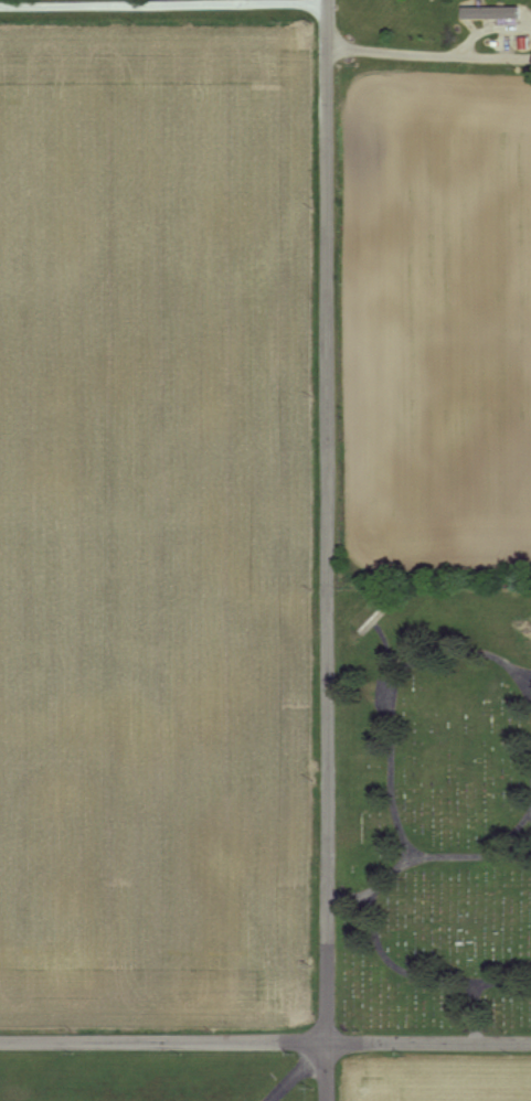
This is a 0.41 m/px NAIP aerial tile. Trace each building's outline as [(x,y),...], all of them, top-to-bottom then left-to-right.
[(464,17),(465,6),(521,6),(521,15),(464,17)] [(520,47),(529,47),(529,35),(520,35),(520,47)]
